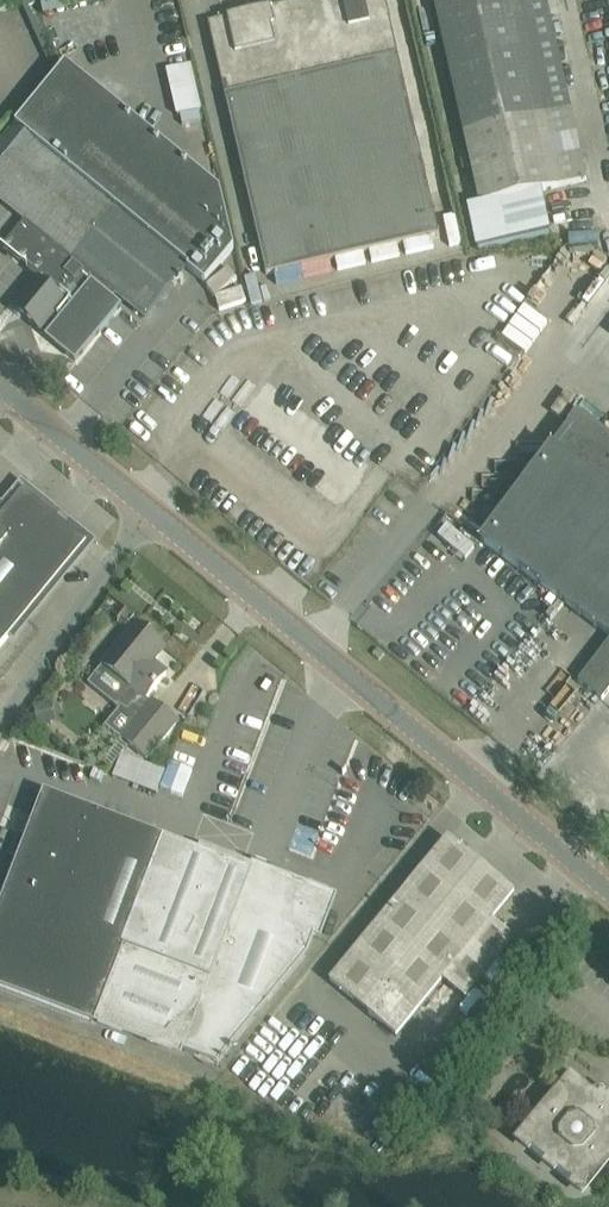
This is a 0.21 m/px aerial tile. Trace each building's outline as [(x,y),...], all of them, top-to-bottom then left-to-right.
[(346,0),(314,0),(256,13),(262,37),(233,43),(228,20),(209,24),(266,278),(299,271),(440,237),(387,8),(385,0),(366,0),(369,12),(349,16),(346,0)] [(483,206),(589,184),(574,113),(548,0),(434,0),(483,206)] [(39,331),(50,318),(58,324),(47,338),(76,362),(121,307),(106,294),(110,289),(145,318),(186,269),(205,284),(234,248),(219,191),(67,64),(0,145),(0,199),(26,220),(3,248),(30,271),(30,272),(31,272),(37,265),(44,272),(26,294),(28,296),(15,311),(39,331)] [(195,65),(172,68),(179,124),(202,121),(195,65)] [(206,288),(215,299),(237,280),(228,270),(206,288)] [(243,290),(215,299),(220,313),(247,304),(243,290)] [(578,413),(481,542),(608,637),(608,437),(578,413)] [(9,637),(72,562),(87,543),(39,503),(23,490),(0,518),(0,648),(9,637)] [(474,549),(447,526),(438,538),(465,560),(474,549)] [(136,625),(121,643),(89,684),(115,705),(113,707),(135,725),(122,741),(147,759),(162,741),(177,723),(153,703),(152,704),(146,699),(167,674),(153,663),(165,648),(136,625)] [(608,693),(608,643),(579,684),(603,701),(608,693)] [(172,799),(182,775),(125,753),(115,778),(172,799)] [(307,955),(328,902),(45,793),(0,909),(0,988),(93,1023),(96,1016),(219,1064),(307,955)] [(492,922),(515,894),(448,840),(331,983),(397,1037),(420,1010),(438,1025),(461,997),(465,1000),(514,940),(492,922)] [(601,1099),(599,1101),(572,1079),(520,1142),(583,1193),(608,1161),(608,1110),(607,1108),(608,1106),(601,1099)]
